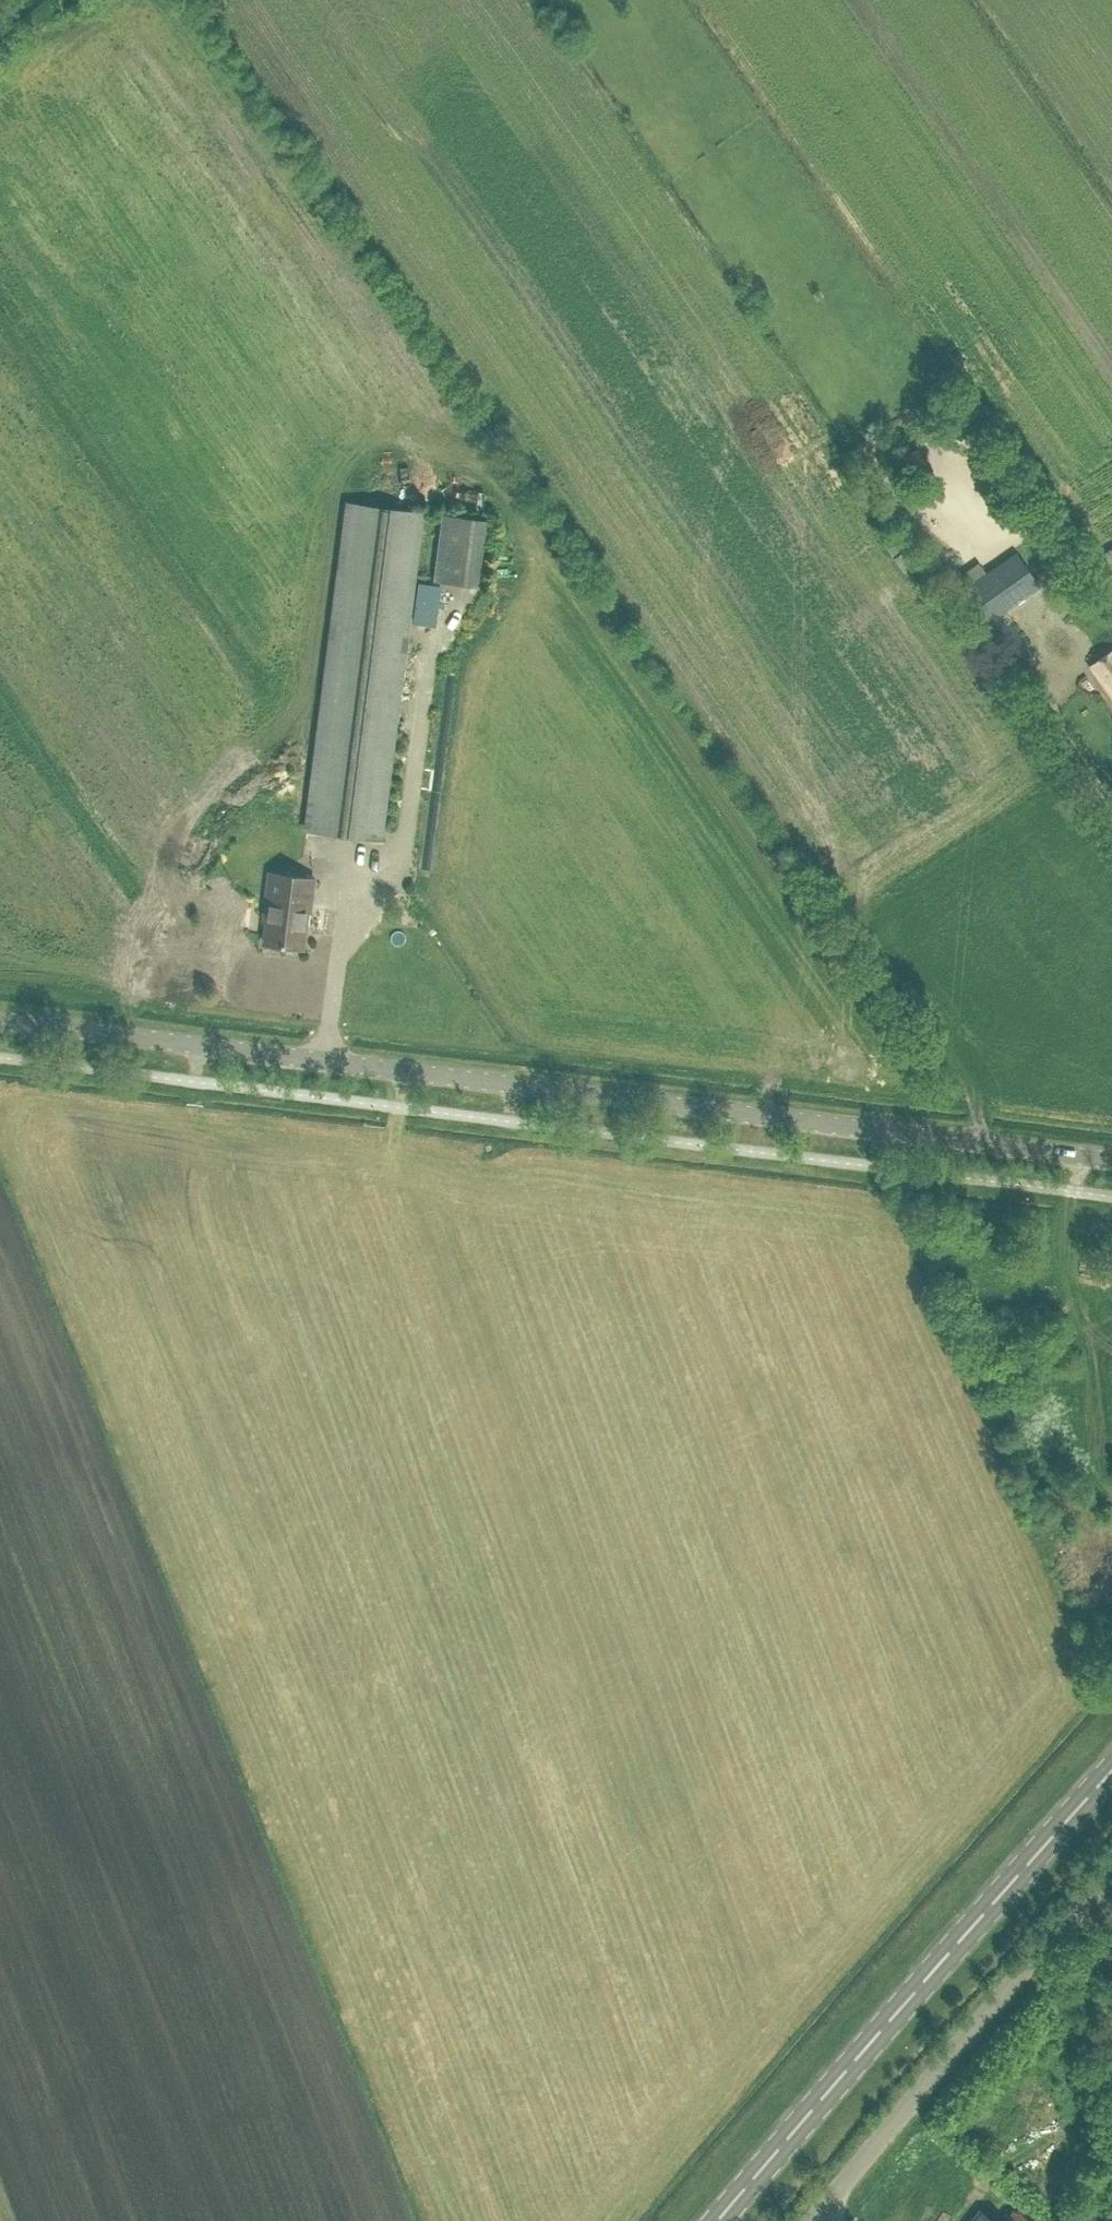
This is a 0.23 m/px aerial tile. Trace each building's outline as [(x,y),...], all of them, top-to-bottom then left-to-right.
[(930,467),(918,447),(904,456),(916,476),(930,467)] [(379,839),(421,512),(349,502),(307,830),(379,839)] [(478,586),(487,519),(442,513),(433,580),(478,586)] [(1009,620),(1006,622),(1000,614),(1040,585),(1015,551),(963,589),(987,623),(989,622),(994,630),(1017,663),(1031,653),(1009,620)] [(1087,665),(1097,679),(1099,677),(1111,696),(1111,647),(1087,665)] [(312,897),(314,878),(268,872),(262,919),(267,920),(264,943),(284,945),(284,943),(303,945),(309,897),(312,897)] [(979,2209),(969,2220),(994,2220),(979,2209)] [(1020,2210),(1018,2213),(1013,2209),(1004,2220),(1033,2220),(1020,2210)]
